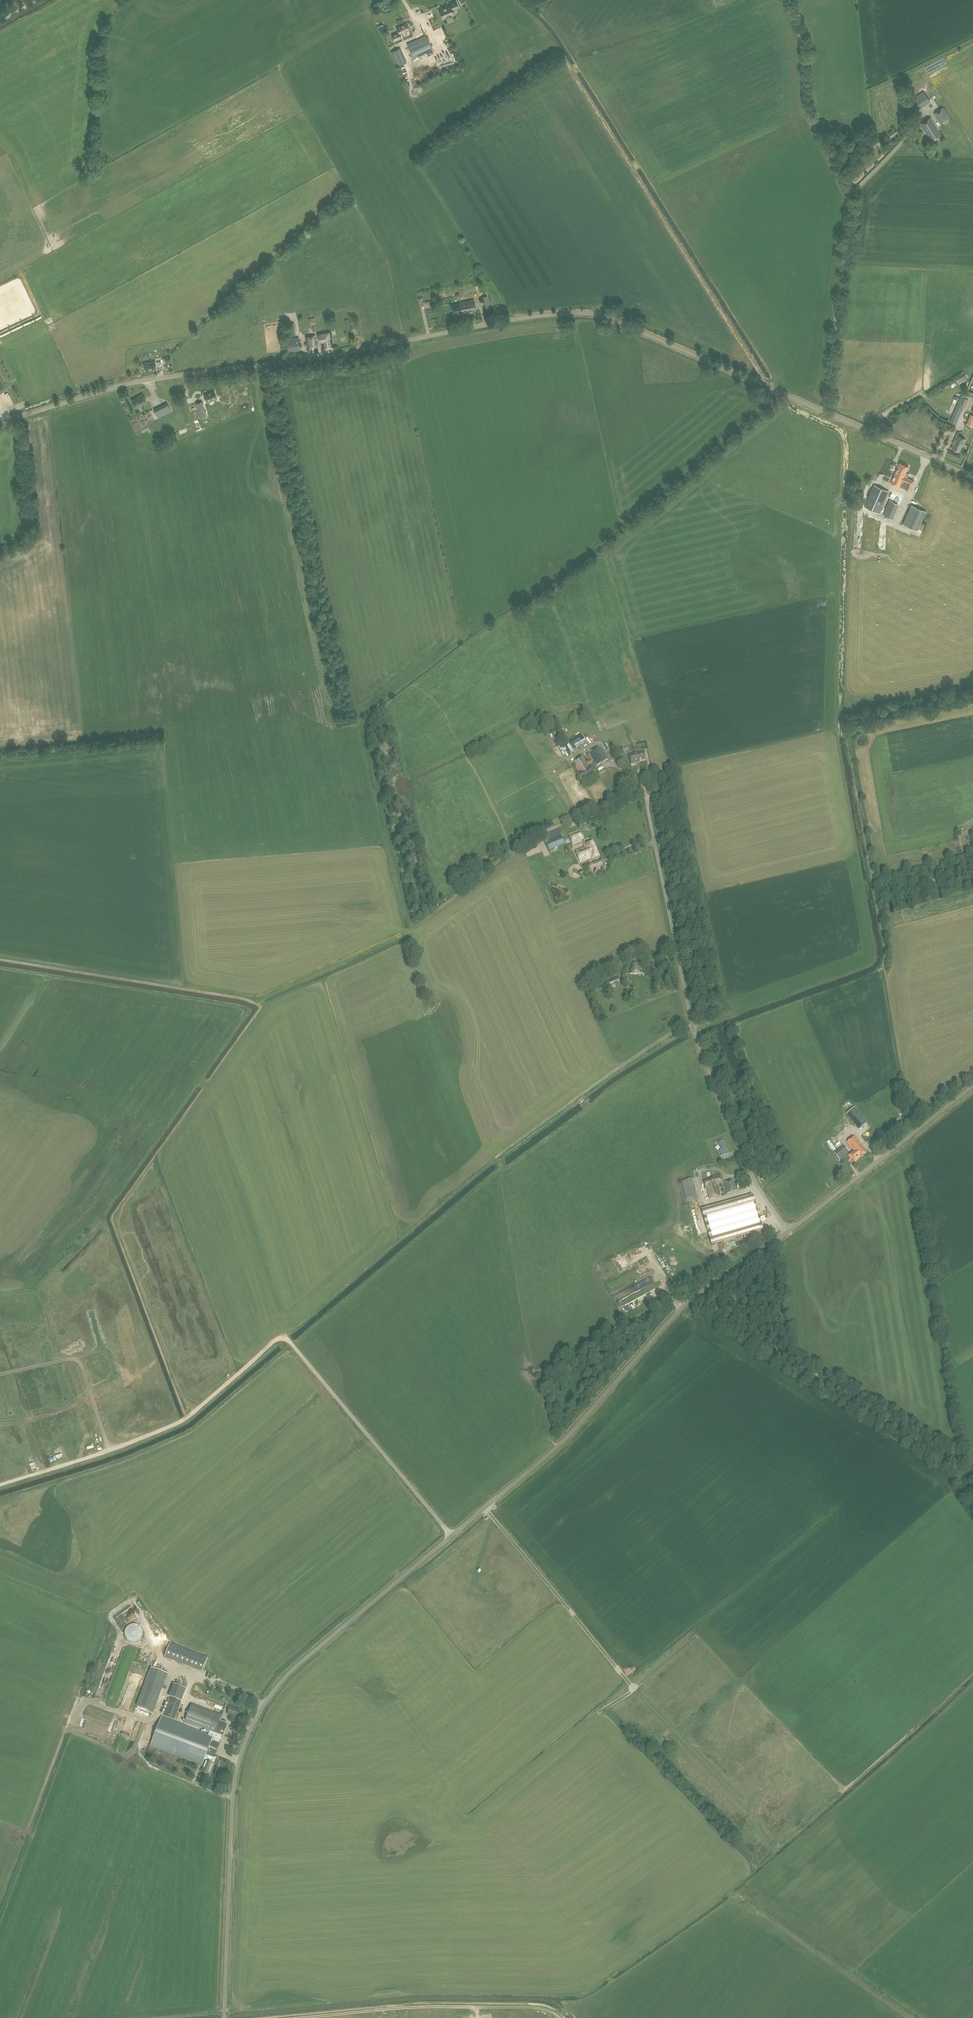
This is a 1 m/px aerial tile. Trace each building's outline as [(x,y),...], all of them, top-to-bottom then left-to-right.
[(454,14),(453,11),(459,8),(456,2),(450,5),(450,6),(439,11),(442,19),(446,17),(447,19),(451,17),(450,16),(454,14)] [(396,28),(398,33),(392,36),(394,41),(401,38),(400,35),(410,30),(407,23),(396,28)] [(414,59),(433,50),(426,35),(407,44),(414,59)] [(391,52),(397,66),(406,62),(400,48),(391,52)] [(912,110),(929,99),(924,91),(923,91),(907,102),(912,110)] [(934,113),(940,123),(949,117),(943,107),(934,113)] [(929,134),(933,141),(941,135),(937,129),(938,128),(931,117),(920,124),(928,135),(929,134)] [(894,128),(888,133),(891,138),(898,133),(894,128)] [(486,279),(481,282),(485,290),(490,287),(486,279)] [(427,294),(428,300),(440,298),(439,292),(427,294)] [(461,313),(475,310),(473,300),(459,302),(459,304),(451,305),(453,313),(461,312),(461,313)] [(314,314),(309,319),(313,322),(317,318),(314,314)] [(321,342),(323,349),(334,347),(332,337),(331,331),(318,334),(319,342),(321,342)] [(305,337),(307,348),(317,346),(316,335),(305,337)] [(288,352),(300,350),(298,337),(286,339),(288,352)] [(145,370),(156,368),(155,361),(144,363),(145,370)] [(160,394),(165,392),(167,396),(173,394),(172,389),(169,390),(168,386),(158,389),(160,394)] [(213,390),(202,393),(205,402),(215,399),(213,390)] [(135,407),(147,402),(143,394),(138,396),(138,397),(132,400),(135,407)] [(961,396),(949,422),(955,424),(963,406),(965,406),(968,399),(961,396)] [(200,402),(195,404),(199,419),(205,417),(200,402)] [(162,415),(158,407),(154,410),(158,417),(162,415)] [(954,442),(952,448),(959,451),(961,446),(962,446),(966,438),(956,435),(953,442),(954,442)] [(904,475),(908,466),(899,462),(890,482),(909,491),(914,480),(905,476),(905,475),(904,475)] [(879,513),(888,491),(874,485),(864,506),(879,513)] [(900,499),(902,495),(894,490),(891,494),(900,499)] [(893,516),(899,502),(891,498),(885,512),(893,516)] [(912,505),(903,523),(918,530),(926,511),(912,505)] [(583,733),(569,741),(574,750),(588,742),(583,733)] [(561,747),(564,756),(570,754),(567,746),(561,747)] [(596,774),(592,768),(597,765),(598,766),(608,759),(600,747),(590,753),(595,762),(589,766),(583,757),(573,763),(580,773),(578,774),(583,782),(596,774)] [(630,754),(632,764),(638,763),(637,761),(646,760),(645,752),(630,754)] [(548,851),(565,844),(559,829),(542,836),(548,851)] [(573,844),(582,841),(585,847),(581,848),(576,850),(580,862),(591,857),(592,859),(600,856),(594,842),(586,845),(580,829),(569,834),(573,844)] [(630,964),(631,969),(629,969),(630,974),(642,973),(641,963),(630,964)] [(653,975),(663,973),(662,964),(652,965),(653,975)] [(621,982),(619,977),(609,981),(611,986),(621,982)] [(874,1105),(867,1111),(871,1116),(875,1113),(879,1110),(874,1105)] [(855,1108),(847,1114),(850,1118),(856,1126),(864,1119),(855,1108)] [(851,1159),(852,1158),(855,1162),(860,1157),(867,1152),(865,1149),(866,1149),(855,1136),(847,1143),(854,1151),(849,1156),(851,1159)] [(722,1150),(720,1151),(722,1155),(728,1152),(723,1140),(719,1142),(722,1150)] [(840,1160),(849,1152),(844,1145),(834,1153),(840,1160)] [(717,1184),(721,1183),(720,1180),(723,1180),(721,1174),(714,1176),(714,1177),(711,1178),(712,1179),(704,1181),(709,1199),(721,1196),(717,1184)] [(737,1191),(734,1181),(724,1183),(727,1194),(737,1191)] [(708,1209),(718,1244),(763,1230),(753,1196),(708,1209)] [(612,1285),(614,1290),(623,1285),(620,1280),(612,1285)] [(637,1298),(640,1304),(657,1297),(654,1291),(637,1298)] [(126,1628),(125,1630),(125,1633),(125,1636),(126,1638),(128,1640),(131,1642),(133,1642),(136,1642),(139,1640),(141,1638),(142,1636),(142,1634),(142,1631),(141,1629),(140,1627),(138,1625),(135,1624),(133,1624),(130,1625),(128,1626),(126,1628)] [(148,1709),(157,1686),(162,1688),(168,1673),(151,1667),(146,1681),(137,1705),(148,1709)] [(174,1680),(169,1693),(182,1698),(187,1686),(174,1680)] [(636,1682),(629,1688),(634,1694),(641,1688),(636,1682)] [(167,1702),(169,1703),(164,1715),(174,1719),(181,1701),(171,1697),(171,1699),(169,1698),(167,1702)] [(227,1724),(219,1721),(221,1715),(193,1704),(186,1723),(211,1733),(209,1736),(162,1717),(151,1745),(202,1765),(206,1756),(209,1757),(208,1761),(206,1761),(202,1771),(204,1772),(204,1773),(204,1774),(204,1775),(207,1776),(208,1776),(209,1775),(209,1774),(210,1775),(214,1764),(211,1763),(213,1758),(214,1758),(221,1741),(220,1741),(222,1736),(222,1737),(227,1724)] [(227,1714),(237,1717),(239,1710),(230,1707),(227,1714)]
